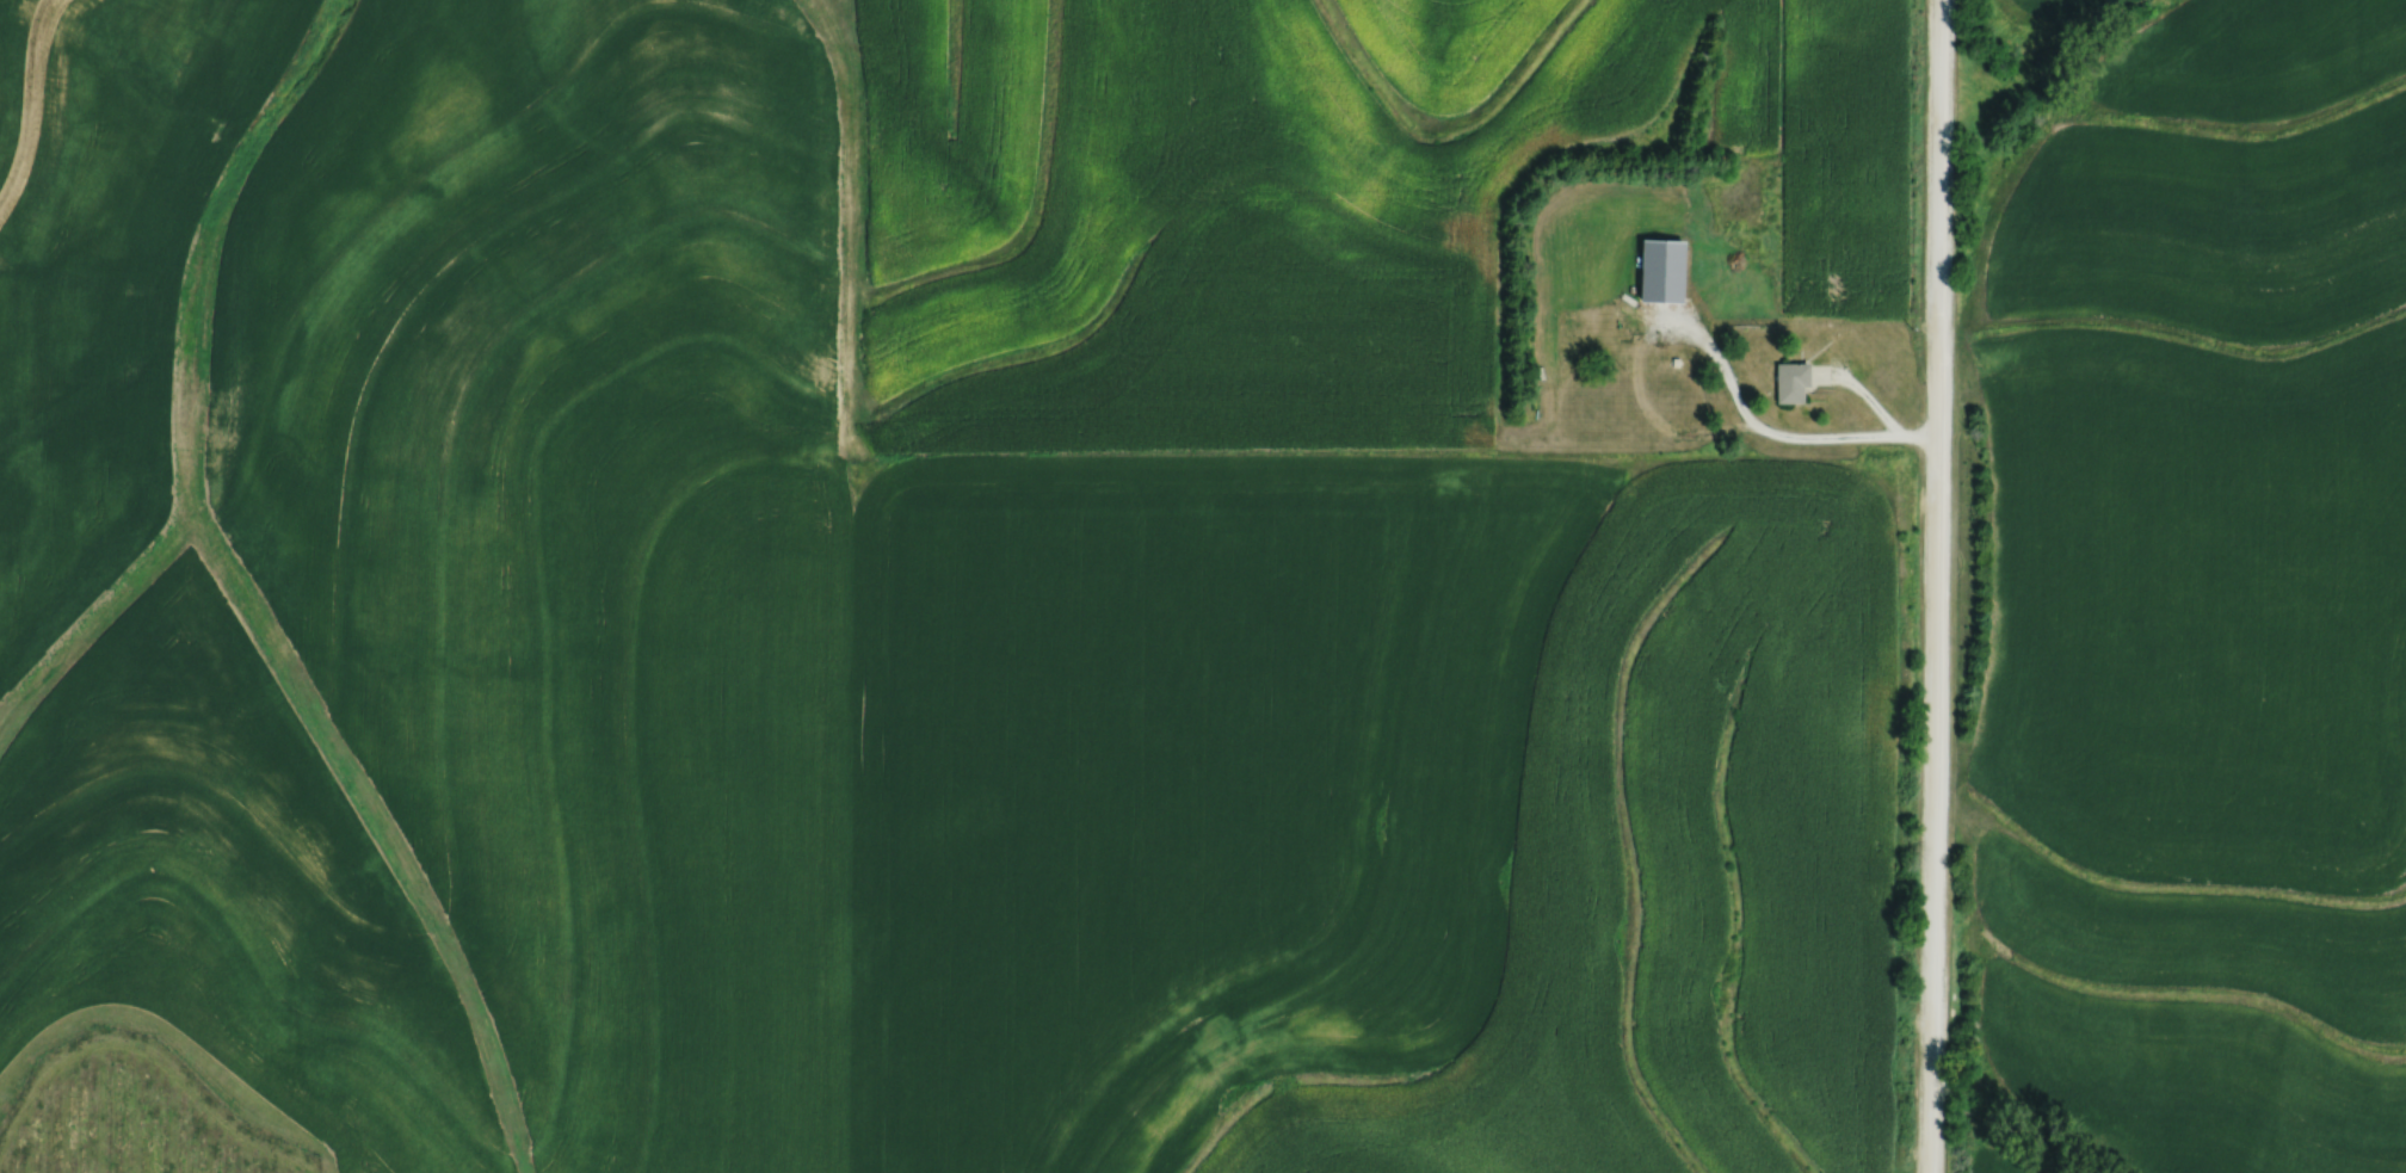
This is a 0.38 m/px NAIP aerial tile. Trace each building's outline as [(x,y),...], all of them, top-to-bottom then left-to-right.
[(1696,297),(1696,245),(1653,245),(1653,297),(1696,297)] [(1805,363),(1774,363),(1774,403),(1805,403),(1805,363)]
